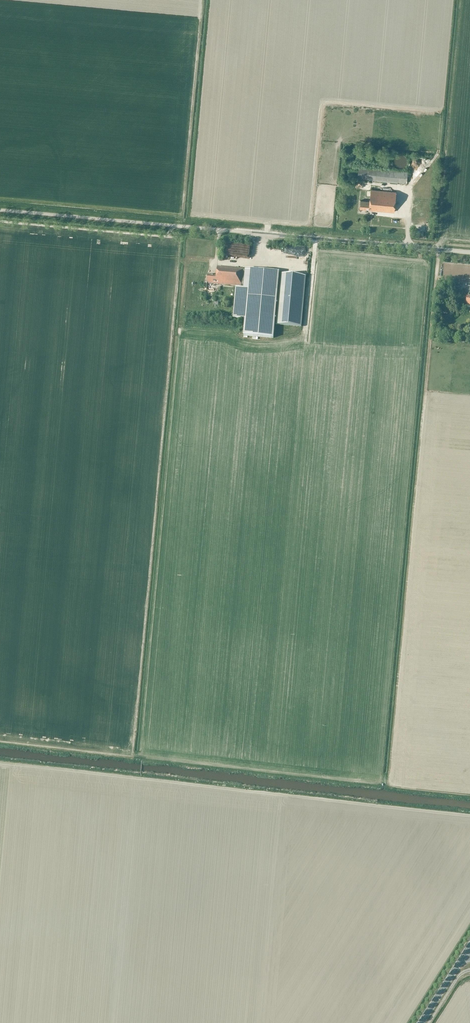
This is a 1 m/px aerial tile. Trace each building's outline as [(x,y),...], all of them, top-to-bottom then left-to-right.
[(406,162),(406,160),(405,159),(405,158),(404,157),(403,156),(401,155),(400,155),(399,155),(397,155),(396,155),(394,156),(393,157),(392,158),(392,159),(391,160),(391,162),(391,163),(392,164),(392,166),(393,167),(394,167),(395,168),(397,169),(398,169),(399,169),(401,169),(402,168),(403,167),(404,167),(405,165),(406,163),(406,162)] [(358,179),(407,183),(408,171),(359,167),(358,179)] [(360,200),(360,208),(394,211),(396,192),(384,191),(378,190),(371,190),(370,201),(360,200)] [(246,269),(216,267),(215,276),(208,275),(207,284),(244,287),(244,288),(236,288),(233,319),(246,320),(244,335),(274,338),(275,325),(301,327),(306,276),(280,274),(280,272),(246,269)]
